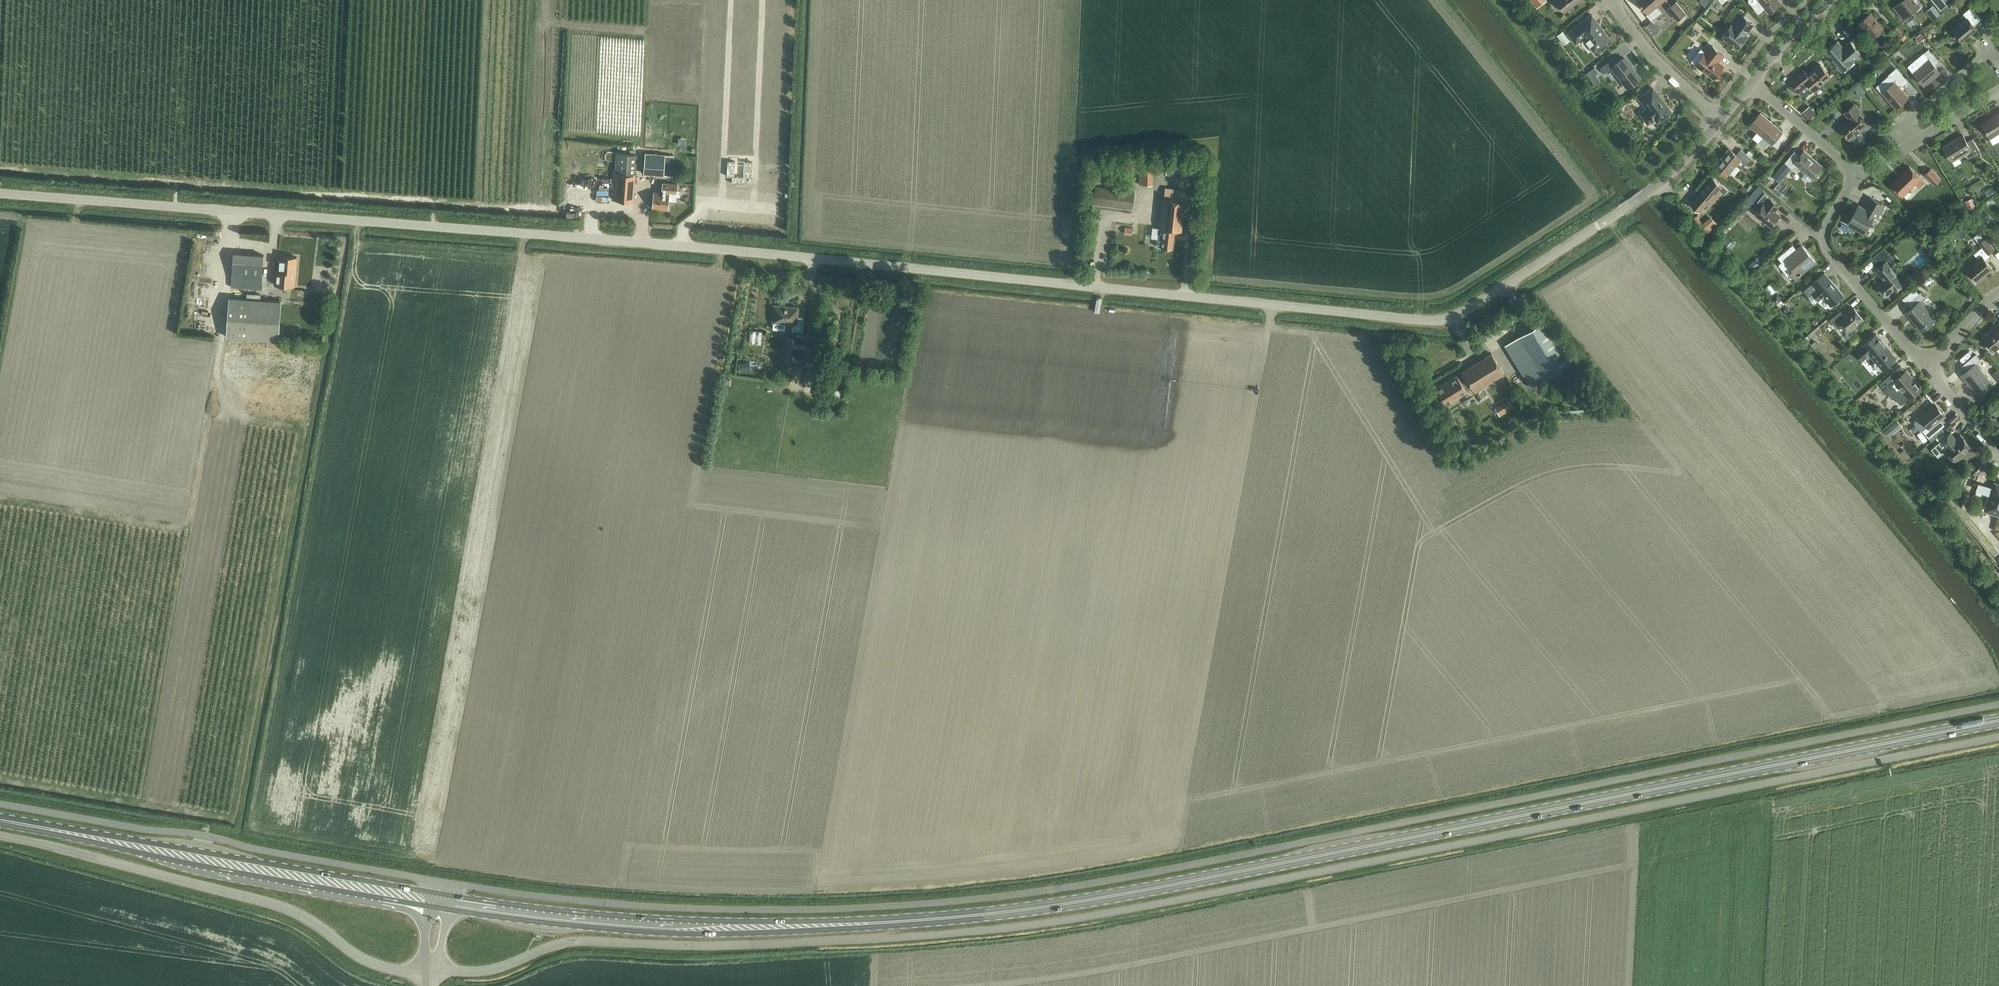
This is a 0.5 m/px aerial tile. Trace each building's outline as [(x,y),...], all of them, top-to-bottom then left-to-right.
[(1564,12),(1580,0),(1555,0),(1564,12)] [(1638,0),(1648,13),(1647,14),(1652,20),(1661,12),(1656,7),(1665,0),(1638,0)] [(1749,1),(1759,12),(1765,7),(1769,12),(1780,3),(1778,0),(1749,0),(1749,1)] [(1904,18),(1920,4),(1916,0),(1902,0),(1894,6),(1904,18)] [(1941,10),(1948,5),(1944,0),(1932,0),(1941,10)] [(1679,18),(1682,22),(1688,17),(1685,14),(1686,13),(1676,2),(1668,8),(1677,20),(1679,18)] [(1953,31),(1961,41),(1977,28),(1974,25),(1981,19),(1971,6),(1963,13),(1968,19),(1953,31)] [(1933,7),(1929,11),(1934,17),(1938,13),(1933,7)] [(1859,22),(1872,37),(1883,27),(1871,12),(1859,22)] [(1595,49),(1609,38),(1591,15),(1567,33),(1575,43),(1584,36),(1589,42),(1588,44),(1592,49),(1594,49),(1595,49)] [(1747,36),(1745,34),(1754,23),(1743,15),(1735,26),(1732,24),(1723,36),(1738,48),(1747,36)] [(1893,29),(1904,42),(1908,38),(1897,25),(1893,29)] [(1557,35),(1561,40),(1566,36),(1562,31),(1557,35)] [(1838,40),(1825,51),(1842,71),(1854,60),(1854,59),(1861,53),(1850,41),(1843,47),(1838,40)] [(1717,61),(1723,53),(1713,45),(1707,53),(1705,52),(1696,64),(1702,69),(1701,70),(1707,74),(1708,73),(1714,78),(1724,66),(1717,61)] [(1923,54),(1908,66),(1913,72),(1925,86),(1941,72),(1934,65),(1939,61),(1928,49),(1923,54)] [(1626,88),(1639,78),(1624,57),(1615,64),(1611,59),(1599,68),(1603,73),(1611,68),(1626,88)] [(1793,83),(1790,86),(1795,92),(1799,89),(1799,90),(1809,82),(1814,89),(1830,76),(1820,64),(1808,75),(1804,70),(1791,80),(1793,83)] [(1591,79),(1598,74),(1593,67),(1586,72),(1591,79)] [(1882,92),(1895,108),(1908,97),(1898,84),(1903,80),(1895,70),(1889,75),(1883,81),(1883,83),(1887,88),(1882,92)] [(1653,117),(1657,122),(1671,112),(1652,88),(1639,98),(1647,109),(1640,114),(1647,122),(1653,117)] [(1839,127),(1849,139),(1867,124),(1858,112),(1860,110),(1854,104),(1844,112),(1850,118),(1839,127)] [(1810,107),(1803,113),(1809,119),(1815,113),(1810,107)] [(1760,112),(1750,125),(1757,132),(1752,138),(1765,148),(1770,142),(1772,144),(1782,131),(1760,112)] [(1981,123),(1990,138),(1998,132),(1998,113),(1981,123)] [(1972,138),(1966,141),(1963,135),(1943,146),(1952,161),(1971,149),(1974,154),(1980,151),(1972,138)] [(1740,149),(1736,154),(1729,148),(1715,165),(1727,175),(1736,165),(1741,169),(1751,158),(1740,149)] [(1804,151),(1800,155),(1794,150),(1776,173),(1782,178),(1785,173),(1787,175),(1794,166),(1798,170),(1800,167),(1805,172),(1804,174),(1803,175),(1803,177),(1804,179),(1805,180),(1807,180),(1809,180),(1811,179),(1822,166),(1804,151)] [(607,161),(609,162),(610,162),(612,161),(613,160),(614,158),(614,156),(614,155),(614,153),(612,152),(611,151),(609,151),(607,151),(606,152),(605,153),(604,154),(603,156),(604,158),(604,159),(605,161),(607,161)] [(612,200),(633,201),(636,155),(615,153),(612,200)] [(645,153),(643,173),(664,175),(665,155),(645,153)] [(1131,184),(1152,184),(1152,164),(1152,158),(1131,158),(1131,184)] [(1915,183),(1919,187),(1924,182),(1909,167),(1891,184),(1902,196),(1915,183)] [(1925,175),(1934,185),(1940,179),(1930,169),(1925,175)] [(1709,200),(1712,203),(1722,191),(1718,188),(1721,184),(1713,177),(1700,193),(1699,194),(1691,204),(1699,211),(1709,200)] [(669,193),(666,193),(667,189),(664,189),(665,182),(659,181),(659,192),(654,192),(652,208),(668,209),(669,193)] [(1092,204),(1131,209),(1134,191),(1095,186),(1092,204)] [(1187,220),(1182,220),(1185,190),(1164,188),(1163,199),(1162,199),(1158,240),(1157,239),(1157,246),(1171,248),(1173,230),(1186,231),(1187,220)] [(1989,201),(1996,196),(1993,191),(1986,196),(1989,201)] [(1968,194),(1971,203),(1978,201),(1975,192),(1968,194)] [(1755,213),(1771,227),(1780,215),(1771,207),(1775,202),(1764,193),(1757,201),(1762,205),(1755,213)] [(1875,215),(1878,217),(1885,205),(1871,198),(1865,209),(1859,205),(1849,224),(1865,233),(1875,215)] [(1137,235),(1153,236),(1154,228),(1138,226),(1137,235)] [(1979,260),(1968,270),(1978,282),(1984,276),(1993,268),(1986,260),(1990,256),(1988,254),(1994,249),(1985,238),(1984,239),(1979,234),(1975,238),(1980,243),(1983,247),(1975,254),(1979,260)] [(1796,279),(1816,262),(1802,245),(1793,252),(1790,248),(1778,257),(1782,262),(1779,265),(1788,275),(1791,272),(1796,279)] [(1894,288),(1896,291),(1904,283),(1887,262),(1892,258),(1885,248),(1874,257),(1882,266),(1877,270),(1886,281),(1879,286),(1886,295),(1894,288)] [(262,281),(269,282),(271,258),(234,254),(231,289),(261,291),(262,281)] [(275,285),(296,286),(299,258),(281,256),(280,272),(276,271),(275,285)] [(1829,278),(1827,280),(1823,274),(1804,290),(1815,303),(1824,296),(1826,299),(1826,300),(1831,306),(1843,295),(1839,289),(1838,290),(1835,287),(1836,286),(1829,278)] [(1906,312),(1922,331),(1929,325),(1927,323),(1933,317),(1920,301),(1924,297),(1920,292),(1909,301),(1914,306),(1906,312)] [(227,337),(277,341),(280,301),(230,297),(227,337)] [(791,331),(803,332),(804,318),(797,317),(798,307),(774,305),(773,322),(792,324),(791,331)] [(1847,331),(1863,319),(1854,308),(1844,316),(1840,312),(1830,320),(1837,328),(1841,324),(1847,331)] [(1520,370),(1530,387),(1571,362),(1544,320),(1518,336),(1534,361),(1530,364),(1514,339),(1505,345),(1521,370),(1520,370)] [(1983,337),(1995,351),(1998,348),(1998,324),(1983,337)] [(1883,369),(1896,358),(1876,334),(1863,345),(1863,346),(1855,353),(1862,361),(1870,354),(1877,361),(1875,363),(1875,366),(1878,370),(1881,370),(1883,368),(1883,369)] [(784,365),(790,365),(792,337),(786,337),(784,365)] [(1471,387),(1474,392),(1504,373),(1491,353),(1435,388),(1446,405),(1467,392),(1466,391),(1471,387)] [(1981,395),(1993,385),(1976,364),(1981,360),(1976,354),(1963,365),(1967,370),(1961,375),(1968,383),(1969,382),(1981,395)] [(1882,382),(1880,383),(1892,398),(1895,396),(1901,403),(1908,398),(1908,399),(1922,388),(1906,370),(1905,371),(1901,366),(1894,372),(1882,382)] [(803,376),(803,386),(816,385),(816,375),(803,376)] [(1923,430),(1930,438),(1942,428),(1938,422),(1945,416),(1935,404),(1914,421),(1914,423),(1920,430),(1923,430)] [(1962,436),(1956,442),(1949,434),(1941,441),(1931,449),(1938,457),(1947,450),(1956,461),(1972,448),(1962,436)] [(1986,508),(1998,513),(1998,486),(1995,484),(1986,508)] [(1962,724),(1977,721),(1976,716),(1961,719),(1962,724)]
